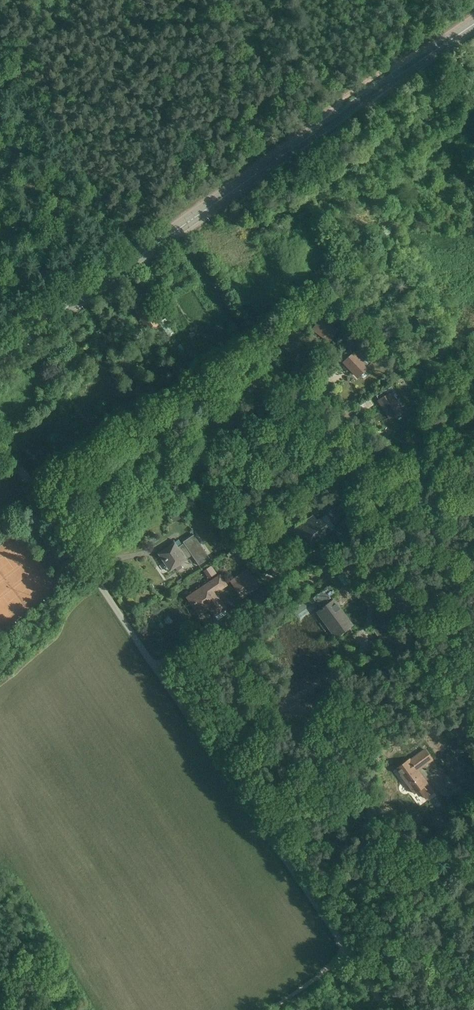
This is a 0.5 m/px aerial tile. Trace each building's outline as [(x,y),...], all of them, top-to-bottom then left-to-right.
[(310,313),(316,317),(325,306),(319,302),(310,313)] [(329,341),(337,331),(321,319),(314,330),(329,341)] [(100,328),(95,331),(99,338),(104,335),(100,328)] [(158,353),(165,348),(159,340),(152,345),(158,353)] [(357,376),(367,368),(366,367),(369,364),(357,351),(354,354),(344,363),(357,376)] [(390,417),(398,412),(401,409),(391,393),(394,392),(391,387),(380,394),(383,399),(379,401),(390,417)] [(321,518),(319,520),(315,515),(294,530),(300,540),(305,537),(306,537),(311,544),(330,531),(321,518)] [(341,541),(350,535),(352,534),(351,532),(353,530),(347,522),(344,523),(343,521),(333,529),(341,541)] [(191,555),(198,566),(209,558),(193,535),(183,542),(184,543),(182,545),(178,539),(174,542),(174,543),(158,554),(164,562),(167,560),(173,569),(187,560),(186,559),(191,555)] [(216,573),(211,566),(203,571),(208,579),(216,573)] [(233,584),(242,597),(258,586),(247,569),(229,581),(232,585),(233,584)] [(214,616),(225,608),(216,593),(226,586),(220,576),(187,597),(193,606),(196,604),(202,613),(209,608),(214,616)] [(336,637),(352,625),(333,599),(333,600),(330,597),(335,594),(329,586),(313,598),(318,606),(319,606),(321,609),(318,611),(336,637)] [(414,794),(419,790),(425,798),(434,792),(418,770),(432,760),(425,749),(410,760),(410,759),(396,769),(397,770),(394,773),(400,781),(403,778),(414,794)]
